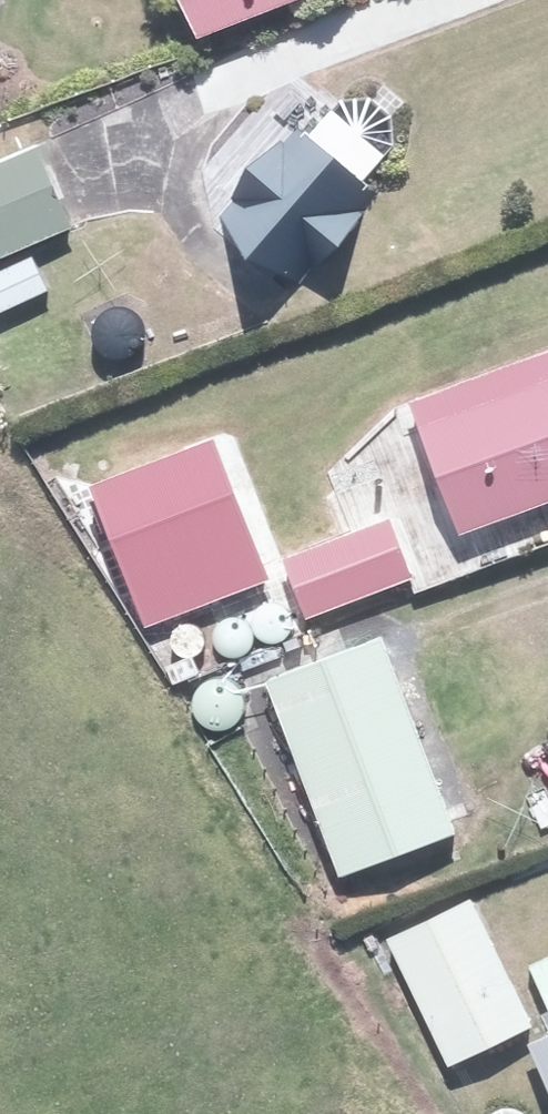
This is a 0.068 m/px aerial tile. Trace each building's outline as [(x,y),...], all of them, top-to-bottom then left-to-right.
[(210,29),(283,0),(198,0),(210,29)] [(307,111),(217,217),(292,280),(382,173),(307,111)] [(0,158),(0,261),(70,232),(34,144),(0,158)] [(407,400),(454,534),(547,502),(547,350),(407,400)] [(215,441),(98,482),(147,622),(264,581),(215,441)] [(390,520),(285,556),(304,612),(409,576),(390,520)] [(372,631),(267,671),(346,874),(451,833),(372,631)] [(469,899),(387,940),(449,1065),(532,1025),(469,899)] [(521,1043),(547,1100),(547,1031),(521,1043)]
